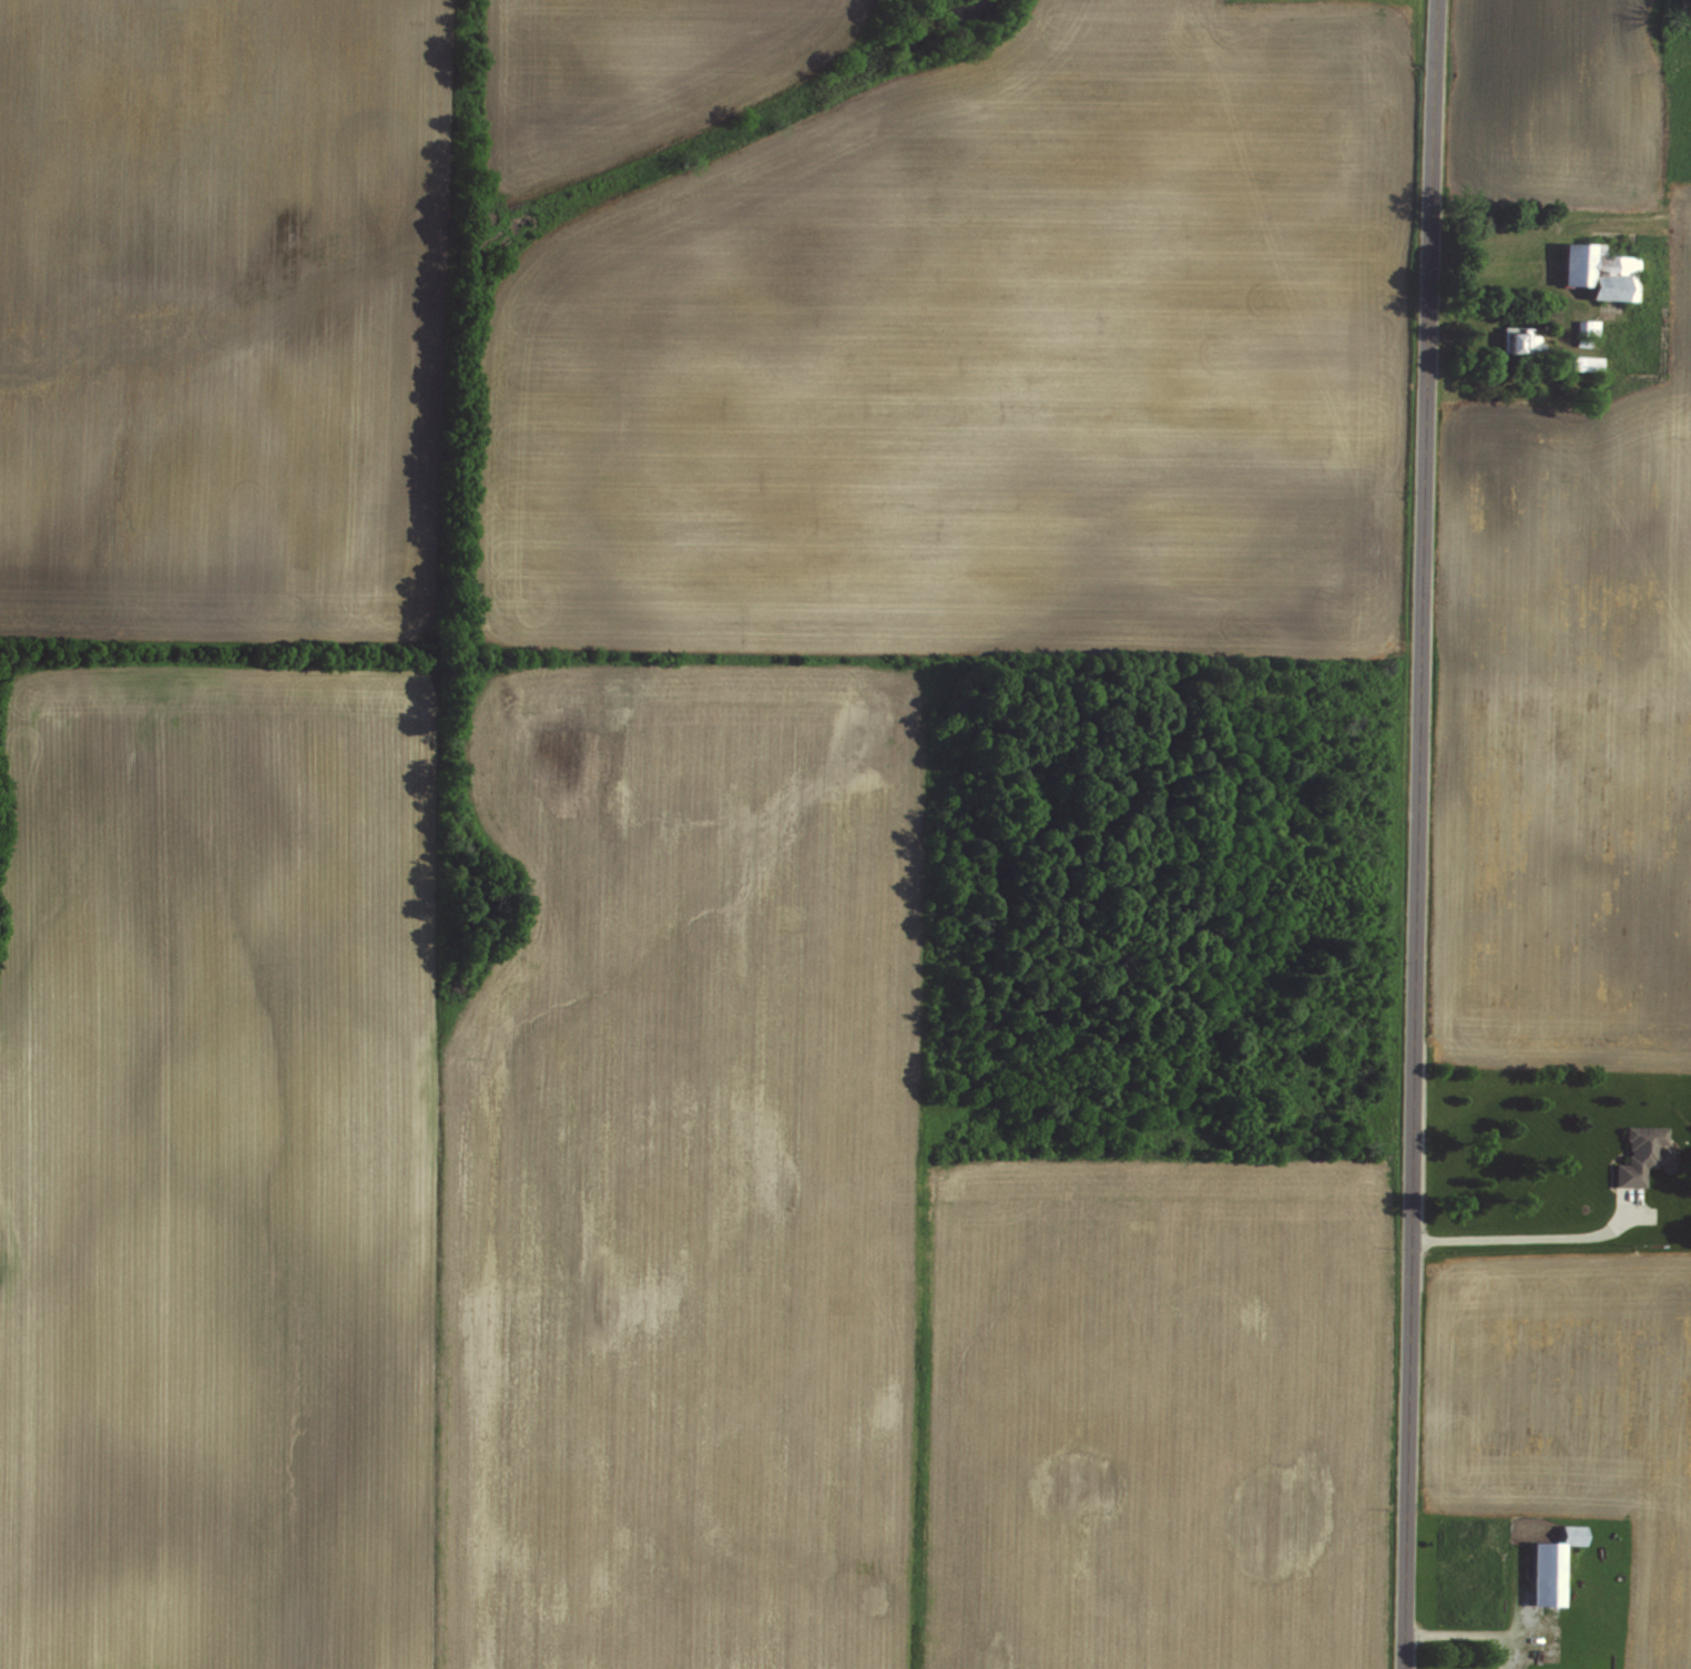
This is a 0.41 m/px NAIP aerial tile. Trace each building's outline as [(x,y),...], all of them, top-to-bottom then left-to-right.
[(1637,256),(1602,255),(1602,244),(1562,243),(1560,286),(1589,287),(1589,299),(1636,301),(1637,256)] [(1502,350),(1531,351),(1532,328),(1503,327),(1502,350)] [(1613,1185),(1643,1185),(1643,1166),(1665,1166),(1665,1151),(1657,1151),(1657,1143),(1666,1143),(1665,1125),(1625,1125),(1625,1162),(1613,1162),(1613,1185)] [(1563,1544),(1584,1544),(1585,1525),(1560,1524),(1560,1541),(1531,1541),(1530,1605),(1562,1605),(1563,1544)]
